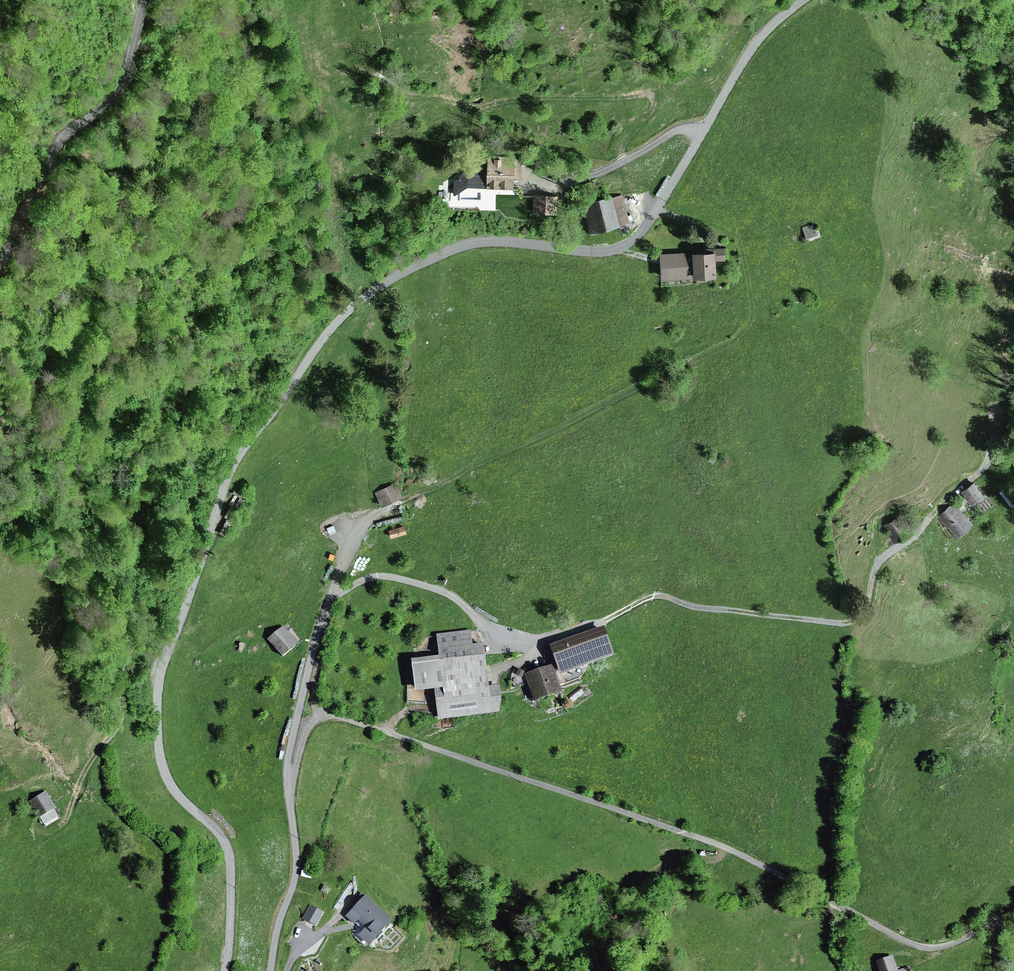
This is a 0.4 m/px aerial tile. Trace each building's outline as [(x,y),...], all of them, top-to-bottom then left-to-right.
[(521,179),(522,159),(477,158),(454,183),(454,196),(468,187),(487,188),(515,188),(515,179),(521,179)] [(559,197),(534,195),(533,214),(558,215),(559,197)] [(612,196),(583,204),(591,234),(620,226),(620,225),(629,222),(622,196),(613,199),(612,196)] [(814,224),(803,228),(807,239),(818,235),(814,224)] [(692,253),(660,254),(661,280),(717,278),(717,261),(726,260),(725,249),(709,249),(709,253),(692,254),(692,253)] [(394,483),(372,493),(380,510),(402,499),(394,483)] [(980,498),(969,484),(954,496),(966,509),(980,498)] [(967,524),(950,506),(933,521),(950,540),(967,524)] [(898,515),(881,527),(891,542),(908,531),(898,515)] [(283,623),(268,637),(281,652),(297,639),(283,623)] [(605,623),(551,641),(560,670),(614,652),(605,623)] [(439,652),(411,655),(415,688),(434,686),(437,716),(492,710),(489,683),(484,640),(471,641),(470,629),(437,633),(439,652)] [(553,662),(526,672),(535,697),(562,688),(553,662)] [(519,666),(516,673),(522,676),(525,669),(519,666)] [(500,682),(489,683),(492,710),(500,710),(502,696),(500,682)] [(43,793),(27,801),(41,825),(57,816),(43,793)] [(365,893),(346,914),(355,922),(358,918),(365,925),(359,932),(368,941),(391,915),(365,893)] [(322,913),(309,906),(303,918),(315,925),(322,913)] [(876,960),(879,970),(898,970),(894,955),(876,960)]
